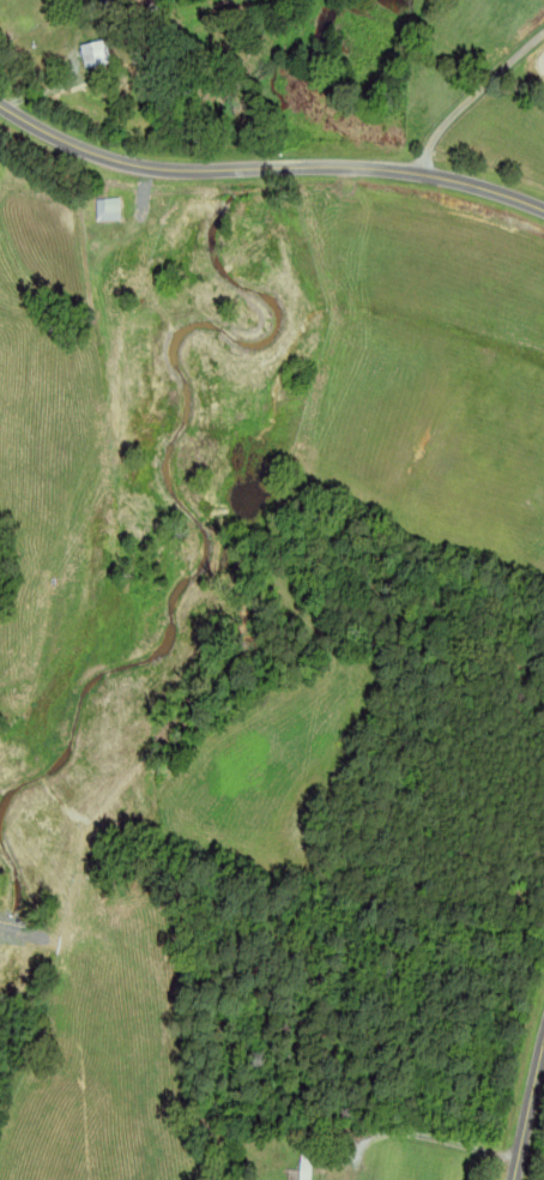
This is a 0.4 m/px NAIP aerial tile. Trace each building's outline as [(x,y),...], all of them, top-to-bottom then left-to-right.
[(77,46),(82,68),(108,61),(103,39),(77,46)] [(117,199),(93,199),(93,220),(117,220),(117,199)] [(298,1139),(298,1179),(309,1179),(309,1139),(298,1139)]
